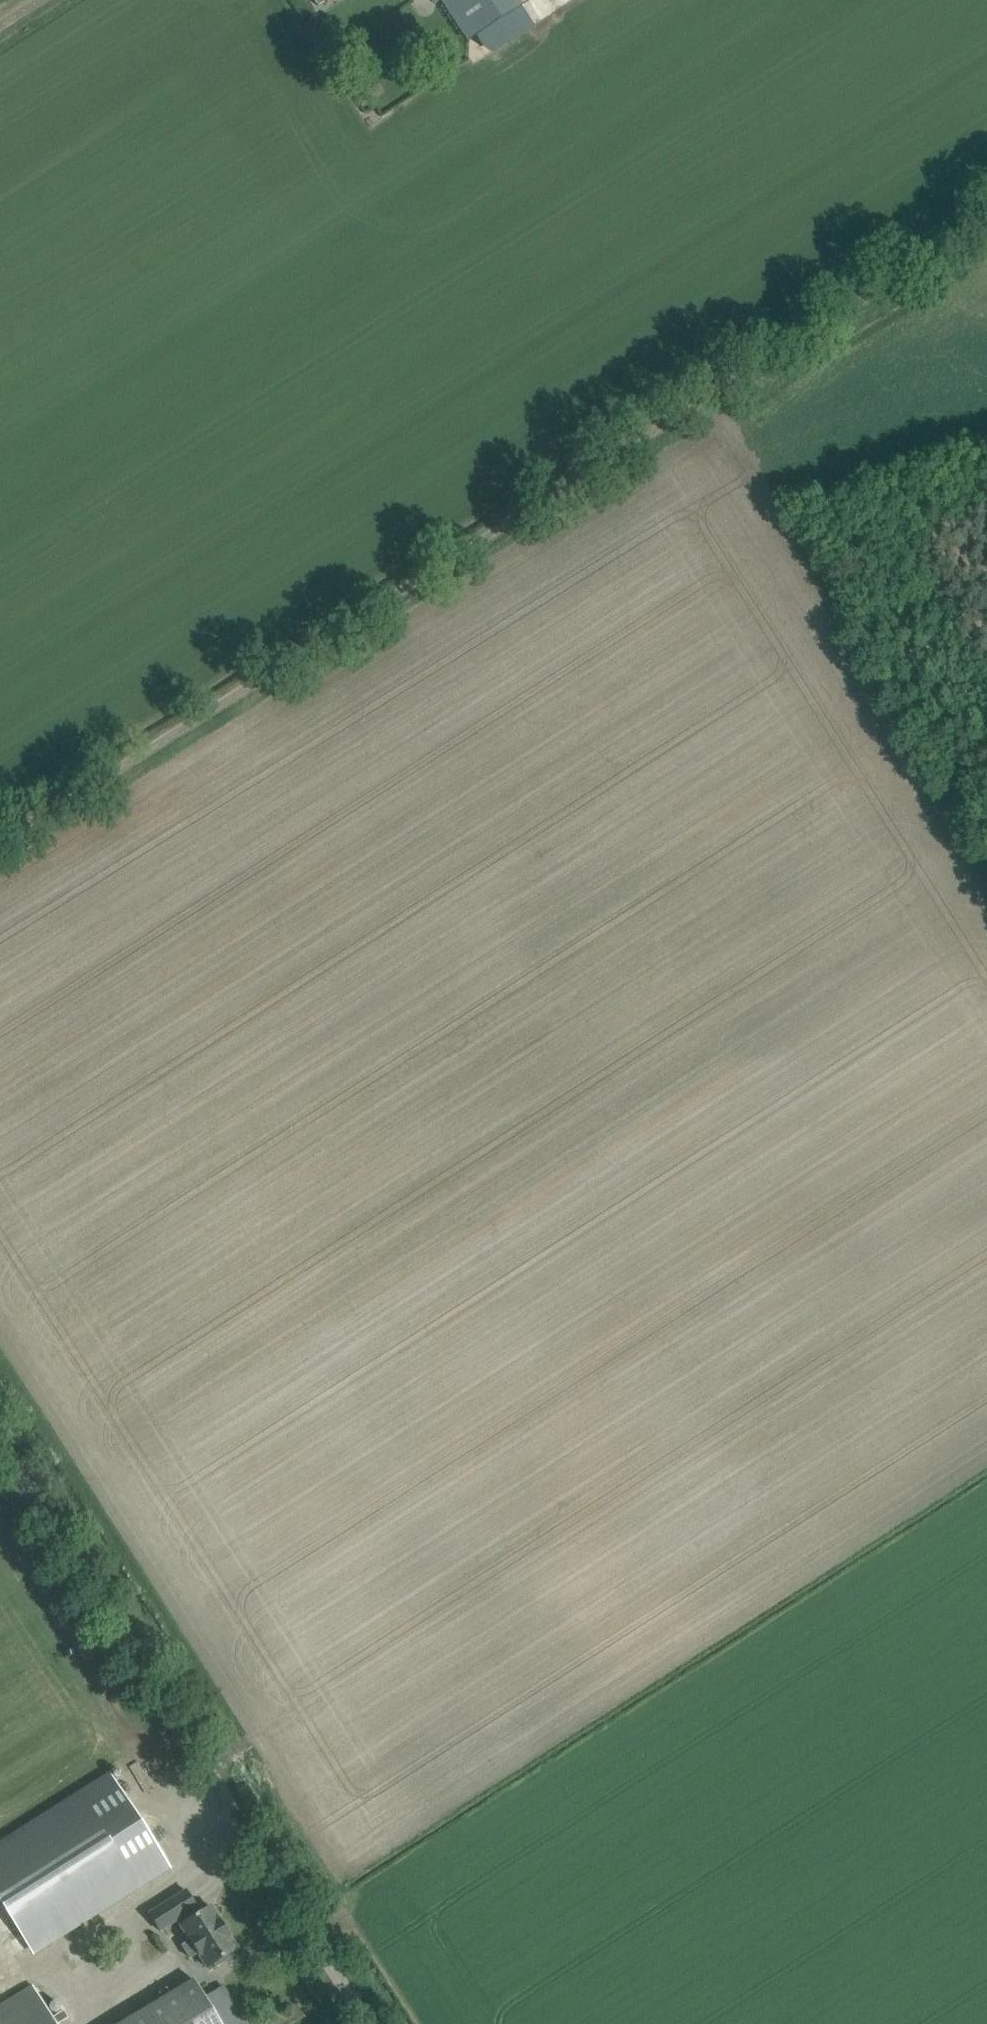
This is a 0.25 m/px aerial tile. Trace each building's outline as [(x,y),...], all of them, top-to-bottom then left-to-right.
[(469,40),(474,37),(479,45),(503,30),(498,23),(521,8),(515,0),(443,0),(469,40)] [(45,1820),(0,1848),(0,1902),(27,1943),(139,1872),(141,1876),(165,1862),(114,1780),(97,1791),(47,1823),(45,1820)] [(160,1930),(166,1926),(178,1919),(182,1925),(181,1925),(190,1940),(182,1945),(190,1958),(198,1953),(207,1968),(214,1963),(216,1966),(233,1955),(231,1952),(238,1948),(211,1906),(200,1913),(196,1908),(197,1907),(187,1890),(149,1913),(160,1930)] [(194,1978),(117,2023),(222,2023),(194,1978)] [(0,2015),(0,2023),(57,2023),(38,1992),(0,2015)]
